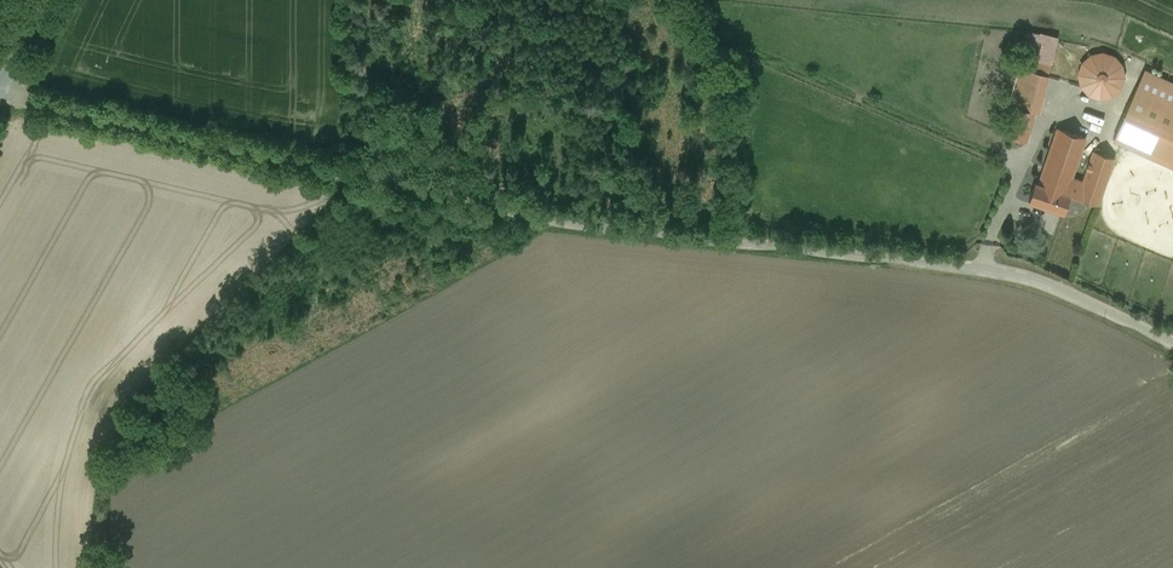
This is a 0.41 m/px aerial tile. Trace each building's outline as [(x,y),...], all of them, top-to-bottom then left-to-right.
[(1029,48),(1041,49),(1039,61),(1058,64),(1063,35),(1032,30),(1029,48)] [(1131,63),(1093,49),(1079,87),(1102,95),(1104,88),(1119,94),(1131,63)] [(1042,65),(1029,61),(1027,70),(1039,73),(1042,65)] [(1027,70),(1022,68),(1012,106),(1033,111),(1040,113),(1049,76),(1039,73),(1027,70)] [(1145,69),(1113,138),(1119,141),(1172,166),(1172,82),(1145,69)] [(1033,111),(1012,106),(1005,134),(1026,140),(1033,111)] [(1085,137),(1058,127),(1039,183),(1070,193),(1070,194),(1098,204),(1114,157),(1093,150),(1083,180),(1072,176),(1082,146),(1085,137)] [(1039,183),(1036,182),(1029,200),(1064,212),(1070,194),(1070,193),(1039,183)]
